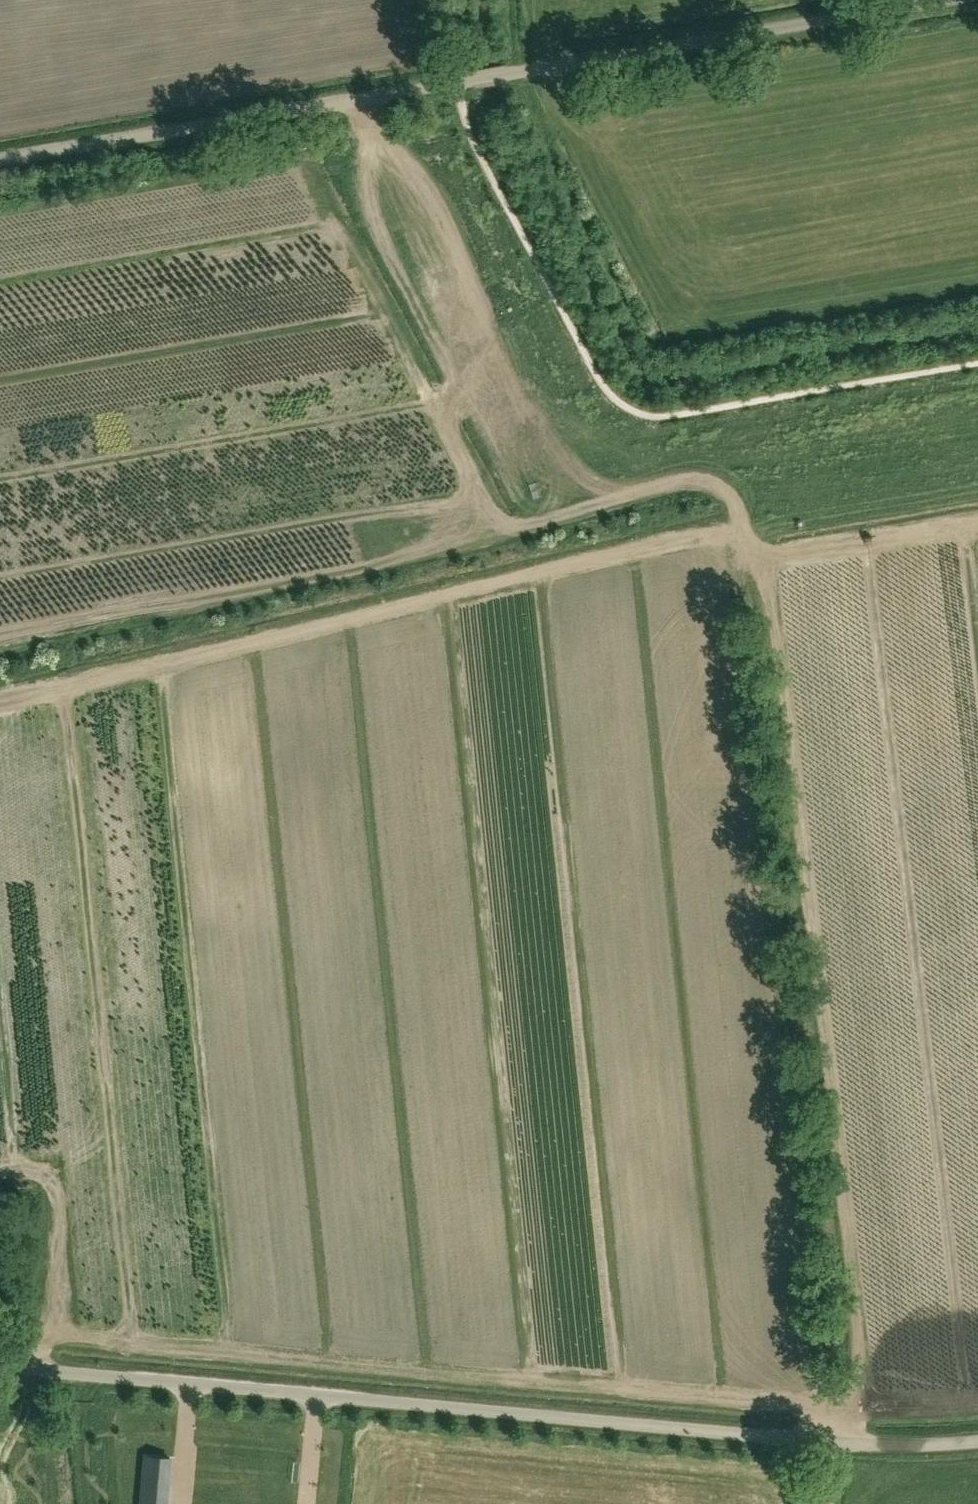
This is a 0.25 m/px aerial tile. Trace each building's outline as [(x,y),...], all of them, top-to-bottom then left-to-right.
[(167,1486),(143,1483),(142,1503),(166,1503),(167,1486)]
